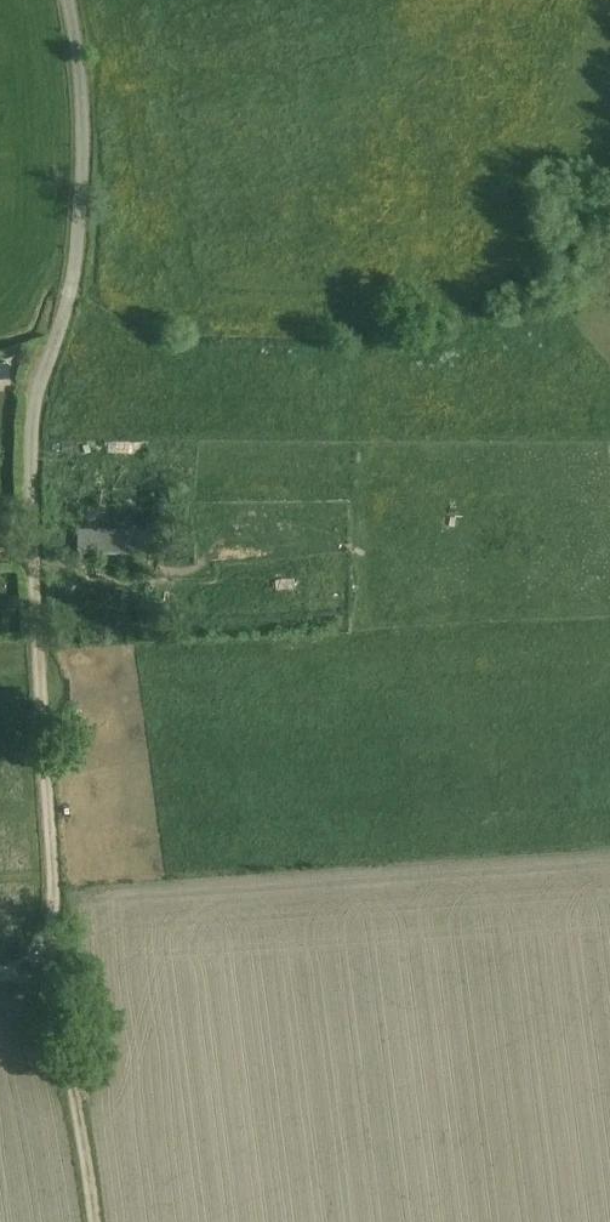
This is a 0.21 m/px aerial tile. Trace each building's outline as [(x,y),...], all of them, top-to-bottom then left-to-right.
[(80,528),(78,551),(158,553),(160,530),(80,528)] [(134,572),(138,560),(119,553),(115,565),(134,572)]
